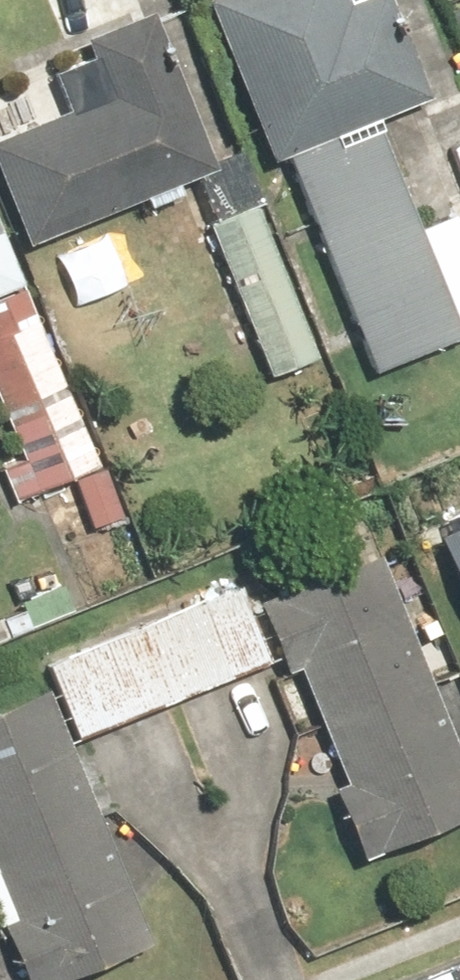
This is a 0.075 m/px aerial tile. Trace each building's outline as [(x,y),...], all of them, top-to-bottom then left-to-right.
[(202,2),(266,161),(427,97),(388,0),(207,0),(202,2)] [(182,195),(176,182),(209,168),(147,14),(83,39),(90,56),(47,73),(64,114),(0,140),(0,189),(22,244),(135,198),(141,212),(182,195)] [(377,121),(284,158),(368,373),(459,336),(459,238),(449,210),(417,223),(377,121)] [(252,203),(203,224),(266,378),(315,357),(252,203)] [(15,459),(0,465),(0,466),(13,498),(66,477),(87,530),(115,518),(0,231),(0,421),(15,459)] [(434,533),(459,599),(459,522),(434,533)] [(255,602),(284,673),(293,669),(341,783),(325,790),(354,859),(459,815),(459,765),(371,554),(255,602)] [(74,745),(272,663),(248,605),(238,583),(40,666),(48,685),(74,745)] [(66,748),(41,688),(0,705),(0,939),(17,979),(57,979),(147,943),(66,748)]
